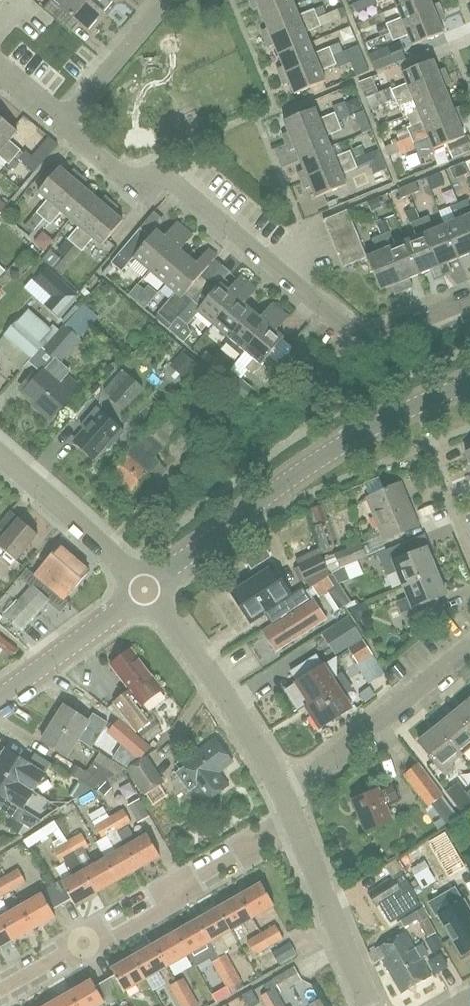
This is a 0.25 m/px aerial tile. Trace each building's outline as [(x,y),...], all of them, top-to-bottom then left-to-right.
[(44,8),(72,31),(79,23),(87,30),(103,12),(89,0),(51,0),(44,8)] [(103,12),(113,0),(89,0),(103,12)] [(295,4),(294,0),(251,0),(254,8),(261,6),(266,16),(295,4)] [(431,0),(414,0),(398,6),(403,17),(386,24),(390,33),(442,11),(439,2),(433,5),(431,0)] [(266,16),(270,26),(260,30),(264,40),(318,18),(333,12),(332,12),(327,14),(323,4),(300,14),(295,4),(266,16)] [(336,20),(347,16),(344,7),(333,12),(336,20)] [(446,19),(442,11),(390,33),(393,40),(410,33),(415,45),(444,32),(440,21),(446,19)] [(318,18),(264,40),(266,45),(268,50),(273,48),(277,46),(279,51),(281,56),(296,49),(312,43),(309,38),(307,33),(314,29),(322,26),(318,18)] [(390,33),(386,24),(377,28),(381,36),(390,33)] [(281,67),(277,69),(278,73),(280,77),(334,56),(344,51),(344,50),(342,46),(340,42),(328,47),(315,53),(313,48),(312,43),(296,49),(281,56),(283,61),(285,65),(281,67)] [(369,54),(375,70),(395,62),(388,46),(369,54)] [(346,50),(344,51),(334,56),(337,64),(339,67),(351,62),(346,50)] [(334,56),(280,77),(283,85),(292,82),(296,93),(327,81),(322,70),(337,64),(334,56)] [(365,97),(370,108),(395,97),(448,76),(445,68),(438,71),(433,59),(403,72),(408,82),(392,89),(390,86),(380,91),(365,97)] [(415,100),(419,110),(449,97),(444,86),(451,84),(448,76),(395,97),(399,107),(415,100)] [(419,110),(423,120),(396,131),(399,140),(463,114),(460,105),(453,108),(449,97),(419,110)] [(357,98),(345,103),(349,114),(361,109),(357,98)] [(336,112),(320,119),(316,108),(285,120),(290,130),(282,133),(285,142),(346,117),(339,120),(336,112)] [(361,128),(370,124),(368,120),(364,111),(355,114),(361,128)] [(399,140),(403,149),(430,138),(434,149),(447,143),(453,157),(469,150),(469,137),(469,134),(465,136),(460,125),(467,122),(463,114),(399,140)] [(16,157),(22,149),(10,139),(18,130),(0,115),(0,143),(16,157)] [(339,120),(285,142),(287,146),(288,151),(292,149),(296,147),(299,153),(301,158),(331,146),(329,141),(327,136),(335,133),(343,129),(341,125),(339,120)] [(385,146),(389,155),(403,149),(399,140),(385,146)] [(10,164),(16,157),(0,143),(0,156),(10,164)] [(355,157),(365,153),(362,145),(351,149),(355,157)] [(301,158),(305,169),(297,172),(301,181),(379,149),(354,159),(351,150),(335,156),(331,146),(301,158)] [(35,172),(49,155),(39,148),(33,155),(26,150),(18,158),(35,172)] [(383,158),(379,149),(301,181),(304,189),(312,186),(316,197),(347,185),(342,175),(383,158)] [(39,190),(49,198),(37,212),(44,219),(81,174),(73,168),(69,173),(60,165),(39,190)] [(439,172),(426,177),(431,189),(444,184),(439,172)] [(88,180),(81,174),(44,219),(52,225),(64,211),(71,217),(92,192),(84,185),(88,180)] [(406,185),(410,195),(420,190),(416,181),(406,185)] [(410,195),(406,185),(398,188),(402,198),(410,195)] [(92,192),(71,217),(79,223),(67,239),(75,245),(111,201),(104,195),(100,200),(92,192)] [(371,212),(384,207),(379,196),(367,201),(371,212)] [(459,203),(469,230),(469,205),(468,199),(459,203)] [(119,207),(111,201),(75,245),(82,251),(94,236),(103,244),(124,220),(115,212),(119,207)] [(445,224),(459,257),(468,253),(469,256),(469,230),(459,203),(449,207),(454,220),(445,224)] [(327,230),(353,221),(348,208),(323,219),(327,230)] [(459,257),(445,224),(434,228),(429,215),(420,218),(443,273),(452,269),(449,261),(459,257)] [(443,273),(420,218),(410,222),(416,236),(406,240),(419,273),(431,268),(434,277),(443,273)] [(150,270),(186,228),(177,221),(165,235),(157,228),(151,235),(140,227),(111,262),(122,271),(134,257),(150,270)] [(358,233),(353,221),(327,230),(333,243),(358,233)] [(186,228),(150,270),(166,283),(189,256),(181,249),(194,234),(186,228)] [(394,245),(390,232),(382,235),(385,243),(387,249),(391,259),(404,289),(414,286),(410,277),(419,273),(406,240),(394,245)] [(363,245),(358,233),(333,243),(338,255),(363,245)] [(48,235),(39,236),(35,241),(44,249),(53,239),(48,235)] [(385,243),(382,235),(372,239),(377,252),(367,256),(381,289),(391,284),(395,293),(404,289),(391,259),(387,249),(385,243)] [(368,257),(363,245),(338,255),(343,267),(368,257)] [(50,248),(42,258),(54,268),(62,258),(50,248)] [(189,256),(166,283),(176,291),(155,316),(169,328),(179,317),(178,317),(208,282),(200,276),(217,255),(208,248),(196,262),(189,256)] [(112,267),(109,264),(102,272),(105,275),(112,267)] [(57,314),(76,293),(46,266),(35,279),(52,294),(45,303),(57,314)] [(216,288),(208,282),(178,317),(179,317),(188,325),(199,312),(214,324),(249,281),(241,275),(227,289),(220,283),(216,288)] [(257,288),(249,281),(214,324),(229,337),(252,310),(244,303),(257,288)] [(138,284),(128,295),(135,300),(144,290),(138,284)] [(252,310),(229,337),(225,341),(241,355),(245,350),(246,350),(281,309),(273,302),(260,317),(252,310)] [(80,306),(64,323),(81,339),(97,321),(80,306)] [(281,309),(246,350),(246,351),(221,379),(235,390),(244,380),(242,378),(249,370),(263,381),(278,363),(268,355),(283,337),(275,330),(288,315),(281,309)] [(20,318),(19,316),(3,334),(30,360),(59,328),(53,324),(46,332),(24,313),(20,318)] [(68,353),(51,338),(43,347),(55,358),(60,362),(68,353)] [(187,352),(175,366),(189,377),(201,364),(187,352)] [(287,366),(295,373),(301,366),(293,360),(287,366)] [(104,391),(124,409),(144,388),(123,369),(104,391)] [(57,383),(44,370),(38,377),(32,373),(19,386),(24,390),(41,406),(38,409),(49,419),(71,395),(70,394),(78,386),(66,374),(57,383)] [(97,406),(90,415),(80,425),(84,429),(74,440),(94,458),(96,460),(107,447),(109,449),(126,431),(97,406)] [(165,408),(135,445),(135,444),(110,472),(132,491),(158,461),(155,459),(184,425),(165,408)] [(410,513),(398,484),(383,490),(384,492),(368,499),(385,540),(418,526),(412,512),(410,513)] [(7,551),(17,560),(39,534),(19,518),(6,533),(0,528),(0,559),(7,551)] [(330,549),(322,523),(313,526),(321,552),(330,549)] [(403,585),(437,572),(427,547),(412,553),(407,541),(378,553),(387,576),(397,572),(403,585)] [(361,542),(334,554),(341,568),(345,567),(367,556),(361,542)] [(66,569),(76,558),(60,544),(35,573),(46,583),(50,587),(60,575),(59,574),(64,567),(66,569)] [(297,564),(306,582),(338,567),(331,552),(323,556),(321,552),(297,564)] [(60,575),(50,587),(53,589),(65,599),(90,570),(76,558),(66,569),(64,567),(59,574),(60,575)] [(303,587),(290,595),(272,567),(233,592),(252,619),(264,611),(272,623),(298,606),(311,598),(303,587)] [(333,573),(340,584),(350,580),(345,567),(341,568),(332,572),(333,573)] [(437,572),(403,585),(408,599),(398,603),(407,625),(442,610),(437,598),(446,595),(437,572)] [(328,578),(313,588),(318,596),(333,586),(328,578)] [(14,623),(41,592),(32,583),(15,603),(12,600),(6,607),(10,610),(5,615),(14,623)] [(41,592),(14,623),(23,631),(50,600),(41,592)] [(264,631),(276,650),(326,617),(313,599),(264,631)] [(349,619),(323,635),(337,657),(349,649),(362,640),(349,619)] [(403,643),(411,640),(408,632),(400,636),(403,643)] [(5,650),(10,642),(0,635),(0,646),(5,650)] [(379,657),(373,644),(369,636),(362,640),(349,649),(358,663),(356,664),(369,684),(386,673),(379,657)] [(155,718),(144,703),(162,690),(152,676),(151,674),(132,648),(111,664),(129,689),(114,702),(136,731),(155,718)] [(296,682),(285,689),(292,699),(298,710),(298,711),(306,706),(306,707),(327,693),(322,685),(333,678),(337,675),(337,658),(325,666),(324,664),(323,664),(316,654),(303,662),(291,671),(297,681),(296,681),(296,682)] [(327,693),(306,707),(320,728),(351,708),(344,696),(354,689),(343,672),(333,678),(322,685),(327,693)] [(456,713),(469,730),(469,702),(456,713)] [(59,715),(53,724),(77,739),(92,747),(99,734),(107,722),(100,718),(94,713),(89,721),(76,713),(64,706),(59,715)] [(456,713),(438,728),(461,756),(469,748),(469,730),(456,713)] [(139,757),(150,745),(119,719),(109,731),(123,744),(114,757),(127,766),(139,757)] [(156,719),(139,732),(144,738),(161,726),(156,719)] [(77,739),(53,724),(42,741),(67,756),(77,739)] [(461,756),(438,728),(419,743),(442,771),(445,774),(449,775),(456,770),(456,766),(453,762),(461,756)] [(229,784),(220,771),(233,761),(215,736),(182,760),(198,782),(192,786),(204,802),(229,784)] [(0,760),(0,770),(20,783),(34,791),(42,779),(46,772),(31,764),(7,749),(0,760)] [(147,754),(126,768),(145,795),(165,780),(147,754)] [(75,765),(69,774),(93,788),(114,775),(94,761),(87,771),(75,765)] [(444,795),(420,763),(403,774),(428,807),(444,795)] [(0,770),(0,793),(10,799),(2,811),(12,817),(30,828),(31,829),(35,826),(27,821),(32,813),(21,806),(24,801),(27,803),(34,791),(20,783),(0,770)] [(93,788),(69,774),(59,789),(61,791),(52,804),(60,809),(76,799),(93,788)] [(105,795),(112,787),(106,781),(99,789),(105,795)] [(467,792),(458,781),(445,791),(460,810),(469,804),(469,790),(467,792)] [(396,796),(391,785),(379,790),(379,789),(353,800),(366,831),(392,820),(384,801),(396,796)] [(128,805),(138,822),(150,816),(139,798),(128,805)] [(110,815),(104,805),(96,810),(102,820),(94,824),(102,837),(106,835),(115,851),(104,858),(117,880),(138,868),(125,845),(118,832),(117,831),(116,829),(113,822),(110,815)] [(130,821),(122,808),(110,815),(113,822),(116,829),(130,821)] [(12,817),(6,826),(21,835),(31,829),(30,828),(12,817)] [(53,833),(60,829),(55,821),(24,840),(29,848),(53,833)] [(159,855),(147,833),(135,839),(127,826),(117,831),(118,832),(125,845),(138,868),(159,855)] [(57,840),(51,843),(53,847),(66,840),(60,829),(53,833),(57,840)] [(81,831),(67,840),(66,840),(96,892),(117,880),(104,858),(94,863),(86,850),(90,847),(81,831)] [(446,831),(428,842),(449,878),(467,868),(446,831)] [(96,892),(66,840),(53,847),(52,848),(61,863),(65,860),(74,875),(62,882),(72,899),(75,904),(96,892)] [(385,868),(391,878),(369,892),(378,907),(388,900),(393,909),(407,900),(410,905),(419,899),(395,861),(385,868)] [(26,883),(18,868),(3,877),(12,891),(26,883)] [(3,877),(0,878),(0,898),(12,891),(3,877)] [(72,899),(62,882),(61,879),(41,890),(42,893),(52,910),(72,899)] [(262,882),(240,895),(253,918),(275,905),(262,882)] [(52,910),(42,893),(20,906),(33,928),(55,916),(52,910)] [(253,918),(240,895),(218,907),(231,930),(253,918)] [(461,955),(469,949),(469,913),(462,900),(437,915),(461,955)] [(20,906),(0,917),(0,920),(12,941),(33,928),(20,906)] [(218,907),(197,920),(219,958),(213,962),(220,975),(234,967),(226,952),(230,949),(222,935),(231,930),(218,907)] [(12,941),(0,920),(0,948),(12,941)] [(187,926),(176,932),(183,943),(189,954),(196,966),(210,957),(213,962),(219,958),(204,931),(197,920),(187,926)] [(261,933),(269,946),(284,938),(276,924),(261,933)] [(423,942),(415,947),(405,930),(368,951),(374,962),(382,958),(401,992),(431,975),(421,958),(429,953),(423,942)] [(189,954),(176,932),(155,944),(168,967),(189,954)] [(269,946),(261,933),(247,940),(255,954),(269,946)] [(426,939),(433,951),(443,946),(436,933),(426,939)] [(290,941),(272,952),(279,964),(298,954),(290,941)] [(168,967),(155,944),(134,956),(147,978),(168,967)] [(147,978),(134,956),(112,968),(115,974),(125,991),(138,984),(142,991),(151,985),(147,978)] [(295,965),(273,977),(281,991),(302,980),(295,965)] [(234,967),(220,975),(228,990),(236,985),(238,990),(244,986),(234,967)] [(115,974),(96,985),(106,1002),(107,1004),(127,993),(125,991),(115,974)] [(178,1000),(192,992),(183,977),(169,986),(178,1000)] [(106,1002),(96,985),(93,979),(71,991),(79,1005),(100,1005),(106,1002)] [(267,991),(276,1005),(286,1005),(274,987),(267,991)] [(248,1005),(254,1005),(260,1002),(252,989),(242,995),(248,1005)] [(71,991),(50,1003),(52,1005),(79,1005),(71,991)] [(267,991),(260,995),(267,1005),(276,1005),(267,991)] [(178,1000),(181,1005),(199,1005),(200,1005),(192,992),(178,1000)]
